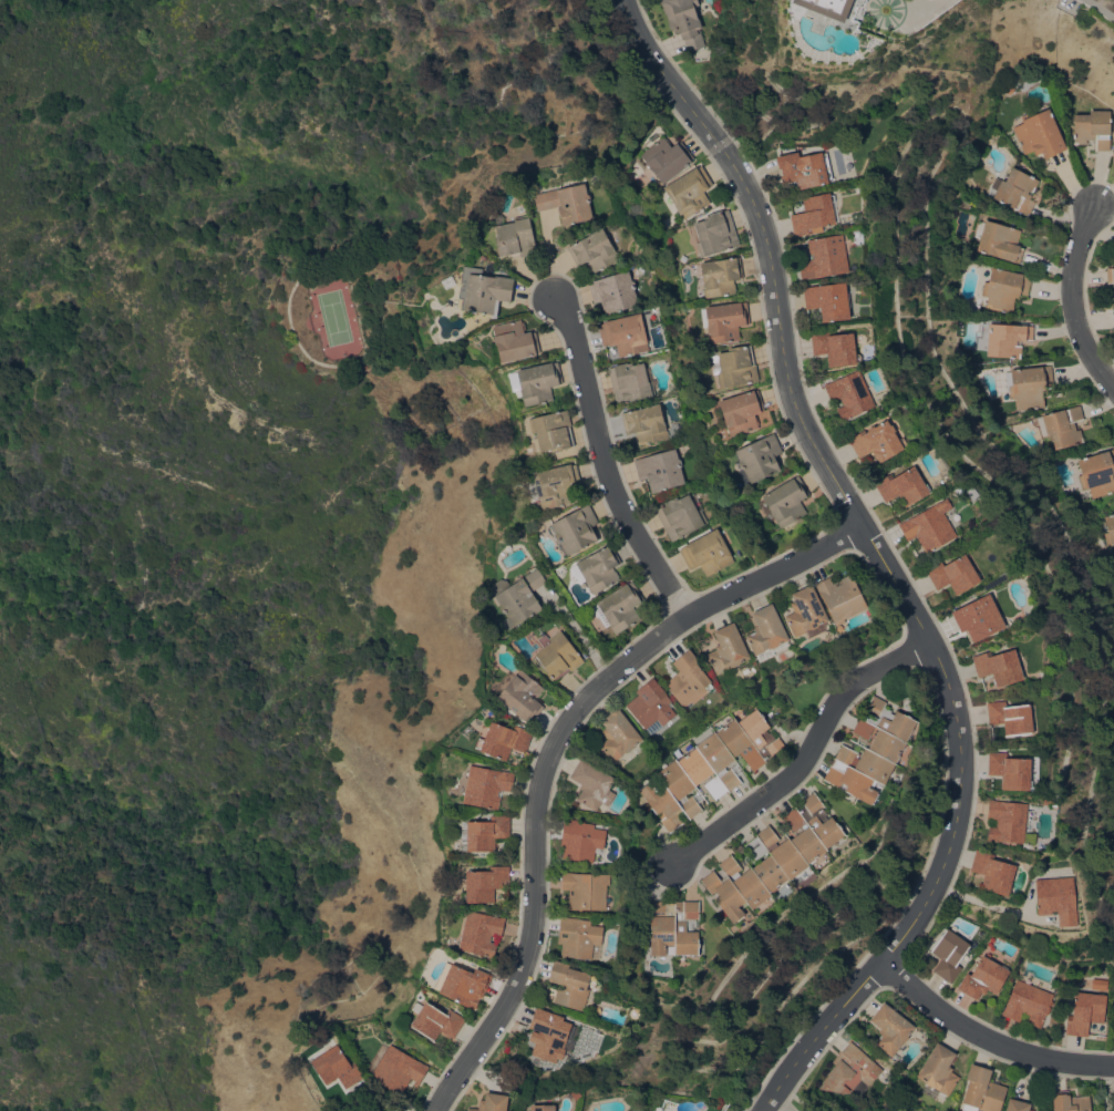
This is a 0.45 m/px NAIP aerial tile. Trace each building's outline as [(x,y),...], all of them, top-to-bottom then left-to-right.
[(666,12),(661,0),(702,0),(703,3),(694,7),(699,19),(700,19),(703,28),(700,29),(705,44),(687,51),(680,32),(675,33),(673,30),(672,30),(670,27),(669,23),(669,21),(666,12)] [(792,2),(793,0),(866,0),(864,4),(863,6),(862,7),(858,6),(854,14),(847,12),(843,22),(792,2)] [(1023,122),(1021,115),(1035,110),(1036,113),(1049,107),(1067,148),(1045,157),(1042,152),(1035,154),(1033,150),(1024,154),(1013,126),(1023,122)] [(1074,113),(1090,114),(1090,110),(1111,110),(1111,150),(1095,150),(1095,143),(1091,143),(1091,138),(1087,138),(1087,144),(1074,143),(1074,113)] [(663,184),(640,154),(663,136),(671,146),(677,142),(692,162),(663,184)] [(797,151),(800,156),(822,152),(826,172),(832,169),(834,178),(828,179),(829,182),(801,188),(797,175),(784,178),(784,177),(783,177),(777,157),(780,157),(780,155),(797,151)] [(697,166),(698,167),(701,165),(712,184),(709,186),(710,187),(703,192),(710,202),(684,218),(664,187),(697,166)] [(1039,179),(1033,192),(1030,189),(1028,193),(1032,195),(1030,198),(1035,202),(1029,215),(988,194),(997,176),(1005,181),(1012,166),(1039,179)] [(587,193),(590,195),(591,200),(589,202),(592,218),(564,225),(559,206),(537,210),(534,194),(585,183),(587,193)] [(836,223),(822,225),(823,230),(808,234),(808,232),(794,235),(790,214),(805,210),(803,197),(829,192),(836,223)] [(701,257),(697,241),(699,241),(693,223),(705,219),(704,217),(711,215),(711,214),(722,209),(729,228),(734,227),(740,245),(701,257)] [(537,253),(520,257),(520,255),(501,259),(493,226),(515,222),(515,219),(529,216),(537,253)] [(1021,229),(1017,244),(1020,245),(1020,247),(1024,248),(1020,263),(977,250),(986,219),(1021,229)] [(616,251),(617,250),(620,257),(592,272),(587,260),(578,266),(567,247),(590,235),(589,234),(602,227),(616,251)] [(843,234),(849,271),(802,279),(800,261),(811,259),(807,239),(843,234)] [(740,256),(743,277),(733,279),(735,292),(704,298),(702,289),(704,289),(703,281),(704,280),(701,263),(740,256)] [(464,265),(484,268),(483,275),(497,276),(515,278),(512,301),(499,300),(497,317),(493,317),(494,313),(462,309),(463,298),(460,298),(464,265)] [(1032,276),(1028,298),(1019,296),(1019,298),(1014,297),(1011,312),(986,307),(989,296),(982,295),(982,292),(977,291),(979,280),(984,281),(984,280),(989,281),(992,267),(1032,276)] [(1105,268),(1106,282),(1113,282),(1113,298),(1113,267),(1105,268)] [(632,280),(635,281),(637,287),(635,289),(639,304),(607,313),(602,300),(594,302),(588,282),(629,269),(632,280)] [(850,318),(823,321),(821,307),(805,309),(803,288),(846,281),(850,318)] [(710,343),(708,327),(703,327),(700,308),(747,301),(750,323),(739,325),(741,339),(710,343)] [(599,323),(605,322),(605,321),(641,312),(649,350),(619,357),(617,343),(609,344),(604,346),(599,323)] [(522,319),(525,332),(532,331),(532,332),(536,331),(540,351),(536,352),(537,354),(502,362),(494,338),(496,337),(494,326),(522,319)] [(1033,325),(1033,340),(1022,339),(1021,358),(987,356),(989,322),(1033,325)] [(857,363),(828,367),(827,352),(813,354),(811,331),(828,330),(829,335),(854,332),(857,363)] [(720,388),(718,372),(713,373),(710,354),(729,351),(728,349),(751,344),(754,363),(756,363),(760,380),(720,388)] [(617,404),(608,368),(615,366),(613,366),(628,361),(628,363),(632,362),(632,364),(643,362),(649,381),(650,381),(653,395),(617,404)] [(553,362),(555,369),(559,368),(564,383),(550,387),(554,399),(525,407),(520,389),(513,391),(508,373),(553,362)] [(1052,364),(1054,387),(1046,387),(1048,390),(1043,390),(1045,407),(1018,410),(1017,399),(1013,399),(1013,398),(1010,398),(1009,391),(1008,391),(1007,379),(1012,378),(1011,369),(1052,364)] [(843,420),(837,408),(844,404),(840,398),(837,399),(836,398),(832,400),(824,384),(835,379),(836,380),(859,369),(875,405),(843,420)] [(754,389),(761,412),(754,414),(759,426),(730,436),(726,426),(718,401),(754,389)] [(667,429),(668,431),(669,434),(668,435),(669,438),(639,445),(638,442),(637,442),(636,435),(637,435),(636,431),(626,433),(621,412),(660,402),(667,429)] [(1080,404),(1084,419),(1074,422),(1076,430),(1081,429),(1084,441),(1055,449),(1050,433),(1046,434),(1041,415),(1080,404)] [(536,432),(532,433),(529,419),(567,409),(571,425),(570,425),(575,444),(570,445),(571,446),(553,451),(551,449),(540,451),(540,450),(536,432)] [(879,462),(873,450),(859,457),(848,439),(864,429),(866,432),(868,430),(867,429),(874,424),(875,426),(887,419),(890,424),(891,424),(896,431),(894,431),(904,448),(879,462)] [(774,455),(781,470),(751,483),(744,469),(740,466),(739,463),(740,460),(735,451),(774,432),(783,451),(774,455)] [(640,480),(633,460),(675,448),(679,459),(681,460),(682,465),(680,467),(685,483),(652,493),(647,477),(640,480)] [(1113,474),(1113,479),(1113,491),(1093,497),(1090,487),(1086,487),(1082,488),(1079,475),(1082,474),(1077,460),(1113,449),(1113,474)] [(570,463),(577,487),(569,490),(573,502),(541,510),(534,472),(570,463)] [(930,493),(906,506),(898,494),(886,502),(874,483),(890,473),(893,477),(914,465),(930,493)] [(795,476),(807,496),(800,501),(807,512),(782,527),(762,496),(795,476)] [(654,508),(677,496),(678,498),(689,493),(704,524),(672,541),(654,508)] [(947,497),(952,507),(943,512),(957,536),(926,553),(917,535),(907,541),(898,524),(947,497)] [(589,503),(599,523),(591,526),(598,539),(567,555),(567,554),(564,556),(548,527),(551,525),(550,523),(589,503)] [(1104,516),(1113,514),(1113,544),(1112,545),(1112,544),(1107,545),(1104,532),(1108,532),(1104,516)] [(732,556),(734,562),(706,576),(700,564),(695,567),(694,566),(690,568),(679,548),(718,527),(732,556)] [(622,562),(613,567),(615,570),(616,570),(620,578),(594,594),(592,591),(590,593),(589,589),(586,591),(573,568),(577,565),(576,563),(589,555),(590,556),(612,544),(622,562)] [(980,580),(957,595),(949,583),(937,589),(926,569),(941,560),(945,566),(965,554),(980,580)] [(514,626),(506,613),(503,611),(501,607),(501,605),(495,595),(497,595),(494,587),(494,583),(502,578),(507,580),(510,585),(538,567),(547,582),(532,590),(543,608),(514,626)] [(868,607),(844,618),(845,620),(835,626),(814,584),(831,576),(834,582),(850,573),(868,607)] [(627,583),(631,589),(633,588),(641,601),(633,606),(641,618),(616,634),(610,624),(606,627),(598,616),(597,616),(591,607),(597,604),(596,601),(627,583)] [(812,584),(829,620),(826,621),(829,627),(800,640),(797,635),(794,636),(785,616),(795,611),(791,601),(795,599),(792,594),(812,584)] [(1005,626),(973,642),(972,641),(971,641),(966,630),(961,631),(951,611),(989,593),(1005,626)] [(777,644),(777,645),(771,648),(771,647),(767,648),(764,649),(765,649),(755,655),(745,636),(755,630),(754,626),(757,624),(752,613),(772,603),(790,639),(777,644)] [(751,658),(716,675),(706,654),(716,649),(715,646),(719,644),(713,631),(734,621),(751,658)] [(585,661),(571,671),(568,668),(551,680),(539,663),(541,662),(535,654),(544,647),(538,639),(546,634),(549,638),(560,629),(585,661)] [(693,703),(692,701),(683,708),(664,682),(678,671),(682,678),(684,677),(672,661),(690,648),(700,660),(698,662),(712,681),(711,682),(714,687),(693,703)] [(1023,679),(997,687),(992,672),(978,677),(971,656),(986,651),(988,657),(1014,648),(1023,679)] [(545,688),(536,699),(544,706),(529,723),(525,720),(523,722),(489,696),(508,670),(515,675),(519,668),(545,688)] [(635,697),(632,695),(654,676),(668,691),(666,693),(672,700),(668,703),(677,713),(662,726),(662,724),(650,734),(626,704),(635,697)] [(860,753),(858,758),(859,759),(865,747),(869,749),(875,737),(871,734),(868,739),(853,731),(859,717),(865,719),(868,712),(865,711),(874,695),(887,701),(886,703),(898,710),(917,720),(884,785),(873,780),(869,786),(878,791),(871,804),(845,791),(847,785),(840,782),(838,786),(824,779),(842,744),(849,748),(852,742),(857,745),(855,750),(860,753)] [(1033,732),(1005,735),(1003,722),(989,723),(987,702),(1005,700),(1007,707),(1030,703),(1033,732)] [(643,739),(613,763),(599,745),(608,738),(601,731),(607,727),(601,720),(618,707),(643,739)] [(703,809),(689,819),(683,810),(678,814),(684,823),(669,833),(660,820),(662,819),(659,813),(656,814),(639,790),(641,789),(640,786),(649,780),(650,782),(652,781),(658,789),(664,784),(656,772),(715,731),(714,731),(723,726),(723,727),(735,718),(739,721),(744,718),(743,717),(750,711),(751,712),(757,708),(770,727),(766,729),(769,732),(771,731),(776,738),(778,735),(787,748),(773,758),(772,755),(765,760),(766,762),(753,771),(749,764),(745,767),(741,761),(740,762),(735,757),(734,757),(736,760),(735,760),(742,771),(737,774),(742,780),(728,791),(728,790),(715,799),(703,783),(716,774),(713,771),(694,785),(697,786),(695,788),(694,786),(684,793),(688,796),(691,794),(703,809)] [(481,751),(481,750),(475,748),(479,737),(485,739),(492,722),(513,730),(515,724),(533,731),(525,752),(510,747),(507,760),(481,751)] [(989,752),(1007,752),(1007,758),(1031,759),(1030,790),(1001,789),(1002,774),(988,774),(989,752)] [(616,779),(609,789),(610,789),(609,790),(616,793),(608,805),(601,802),(596,811),(577,799),(582,790),(579,788),(581,784),(569,776),(581,758),(616,779)] [(515,773),(512,791),(502,790),(498,809),(464,803),(471,764),(515,773)] [(715,898),(720,895),(716,891),(711,894),(700,879),(714,870),(721,879),(726,875),(718,864),(731,854),(742,868),(737,872),(740,875),(752,866),(766,856),(764,854),(755,860),(744,844),(756,835),(755,834),(770,824),(774,830),(778,826),(784,834),(785,833),(783,830),(790,825),(782,816),(796,806),(800,812),(806,807),(801,801),(814,791),(824,805),(825,805),(845,834),(826,847),(828,850),(827,850),(831,854),(812,868),(809,865),(790,879),(788,878),(770,893),(772,895),(752,909),(747,903),(741,908),(745,914),(733,923),(715,898)] [(1058,804),(1058,809),(1050,807),(1050,804),(1043,803),(1043,799),(1050,799),(1058,804)] [(989,800),(1028,803),(1023,843),(997,841),(988,840),(990,819),(988,819),(989,800)] [(466,840),(466,822),(491,822),(491,814),(510,814),(510,837),(496,837),(496,851),(462,850),(462,839),(466,840)] [(565,817),(585,821),(585,822),(595,824),(595,827),(607,830),(604,848),(602,848),(600,863),(563,858),(564,846),(560,845),(565,817)] [(1008,895),(981,888),(984,874),(970,871),(976,850),(994,854),(993,858),(1017,865),(1008,895)] [(491,870),(491,865),(510,865),(510,887),(495,887),(495,902),(466,902),(466,870),(491,870)] [(606,909),(582,908),(582,911),(579,909),(579,908),(568,908),(569,888),(563,888),(563,872),(570,872),(570,873),(610,874),(610,884),(607,884),(606,909)] [(1035,879),(1074,876),(1077,925),(1059,926),(1058,913),(1038,915),(1035,879)] [(651,901),(699,901),(699,954),(674,954),(674,945),(673,945),(673,951),(667,951),(667,945),(666,945),(666,955),(651,955),(651,901)] [(468,908),(473,909),(473,911),(501,917),(501,916),(506,917),(501,937),(492,935),(489,940),(497,943),(494,957),(458,948),(468,908)] [(601,945),(594,944),(591,958),(560,955),(563,943),(558,943),(560,916),(581,918),(591,919),(590,925),(604,926),(601,945)] [(951,983),(934,970),(941,958),(930,950),(947,927),(955,932),(958,926),(969,934),(966,940),(971,944),(957,964),(962,967),(951,983)] [(1002,966),(1002,964),(1009,967),(1008,969),(1010,970),(997,994),(988,989),(984,995),(980,991),(977,999),(957,988),(967,971),(971,974),(982,954),(1002,966)] [(590,988),(584,1010),(554,1001),(558,986),(566,988),(567,986),(548,980),(554,959),(570,964),(569,967),(591,974),(590,976),(597,977),(595,986),(588,984),(587,988),(590,988)] [(446,961),(451,964),(452,963),(473,973),(476,967),(493,975),(485,992),(484,992),(482,999),(481,998),(475,1009),(455,1000),(455,999),(440,992),(440,990),(434,987),(446,961)] [(1017,978),(1053,994),(1051,999),(1053,1002),(1052,1005),(1049,1006),(1051,1007),(1048,1014),(1045,1014),(1041,1027),(1027,1022),(1030,1015),(1022,1012),(1020,1020),(1001,1014),(1017,978)] [(1108,979),(1107,989),(1092,988),(1093,978),(1108,979)] [(1106,995),(1104,1022),(1090,1021),(1087,1036),(1065,1033),(1067,1014),(1073,1015),(1075,991),(1106,995)] [(466,1018),(453,1038),(441,1030),(434,1041),(410,1025),(412,1023),(411,1022),(413,1017),(415,1018),(419,1012),(412,1009),(416,1001),(423,1006),(426,1000),(446,1014),(450,1008),(466,1018)] [(881,1033),(879,1031),(881,1028),(870,1019),(884,1001),(916,1026),(908,1037),(904,1042),(902,1042),(895,1052),(900,1057),(899,1059),(894,1055),(893,1057),(875,1042),(881,1033)] [(570,1039),(566,1038),(563,1048),(566,1049),(563,1059),(555,1057),(553,1063),(533,1056),(535,1049),(534,1049),(539,1031),(529,1027),(536,1007),(551,1012),(550,1016),(573,1023),(571,1025),(575,1026),(570,1039)] [(883,1069),(857,1099),(842,1086),(835,1092),(822,1081),(828,1073),(828,1072),(835,1063),(833,1061),(850,1040),(883,1069)] [(926,1081),(916,1076),(937,1041),(957,1053),(949,1066),(953,1068),(951,1071),(960,1077),(948,1095),(939,1090),(937,1089),(935,1091),(924,1084),(926,1081)] [(351,1063),(354,1061),(365,1078),(345,1090),(332,1069),(321,1077),(311,1061),(338,1043),(351,1063)] [(381,1043),(384,1045),(388,1047),(390,1043),(425,1064),(425,1063),(430,1066),(417,1087),(413,1084),(415,1080),(411,1078),(401,1094),(370,1077),(373,1072),(367,1068),(381,1043)] [(1007,1087),(999,1110),(988,1110),(978,1108),(978,1107),(977,1107),(976,1110),(965,1110),(962,1109),(965,1102),(962,1102),(969,1079),(966,1078),(971,1062),(992,1069),(991,1074),(1000,1077),(998,1083),(1007,1087)] [(1090,1094),(1091,1110),(1054,1110),(1052,1091),(1069,1090),(1070,1097),(1090,1094)] [(509,1094),(507,1110),(468,1110),(468,1107),(478,1109),(479,1099),(485,1100),(486,1091),(509,1094)] [(1031,1103),(1029,1110),(1005,1110),(1009,1097),(1031,1103)]
